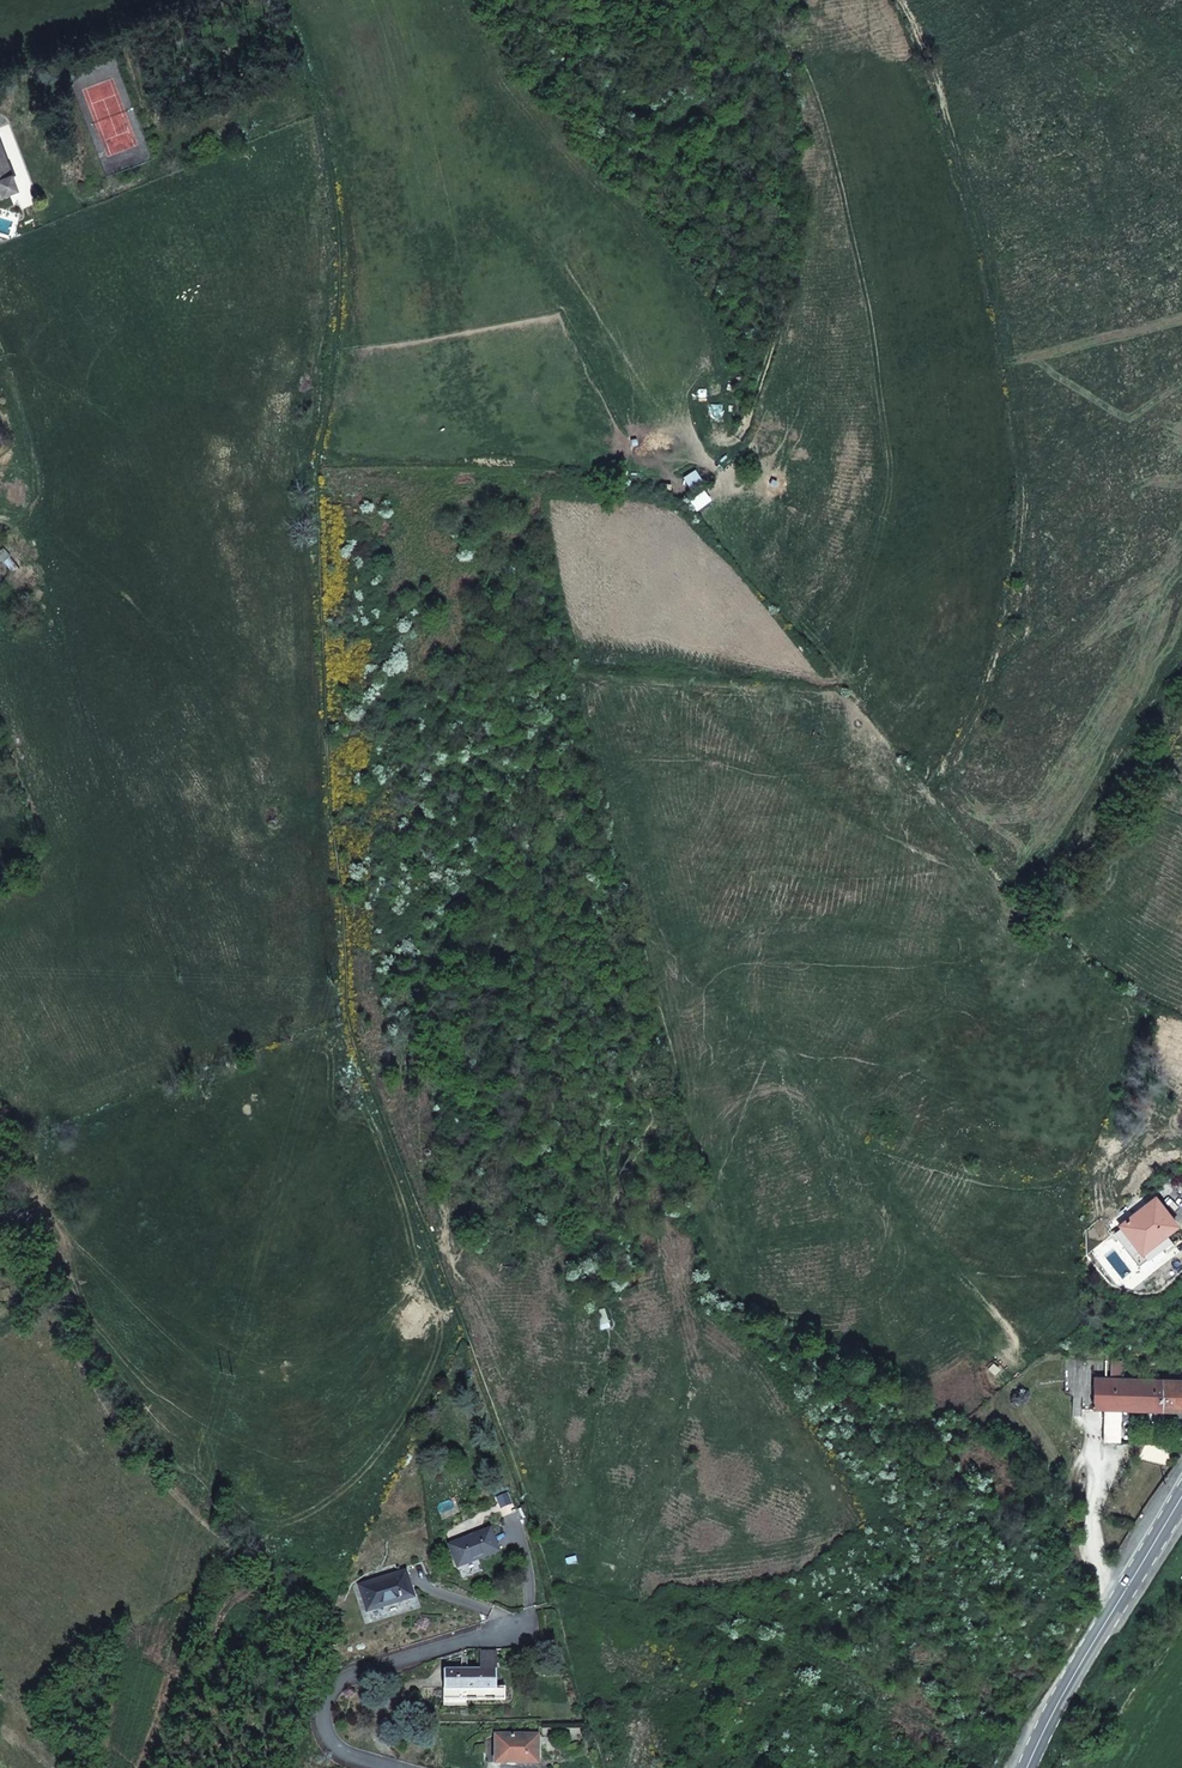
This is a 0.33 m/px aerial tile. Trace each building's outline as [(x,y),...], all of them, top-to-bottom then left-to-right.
[(17,191),(0,147),(0,198),(17,191)] [(1155,1198),(1120,1226),(1112,1232),(1139,1266),(1171,1241),(1166,1234),(1176,1226),(1155,1198)] [(1085,1230),(1086,1254),(1111,1235),(1108,1231),(1110,1229),(1101,1218),(1085,1230)] [(1094,1378),(1094,1398),(1083,1397),(1082,1407),(1093,1409),(1181,1411),(1181,1369),(1178,1369),(1178,1375),(1173,1375),(1173,1381),(1094,1378)] [(1106,1430),(1089,1430),(1090,1442),(1112,1443),(1115,1443),(1114,1437),(1106,1437),(1106,1430)] [(449,1545),(458,1567),(498,1551),(489,1529),(449,1545)] [(359,1585),(367,1611),(414,1596),(406,1571),(387,1577),(388,1580),(382,1582),(381,1579),(359,1585)] [(496,1655),(480,1655),(480,1670),(445,1669),(444,1689),(448,1689),(447,1700),(504,1700),(504,1686),(495,1687),(495,1670),(496,1670),(496,1655)] [(496,1734),(495,1762),(538,1763),(538,1734),(496,1734)]
